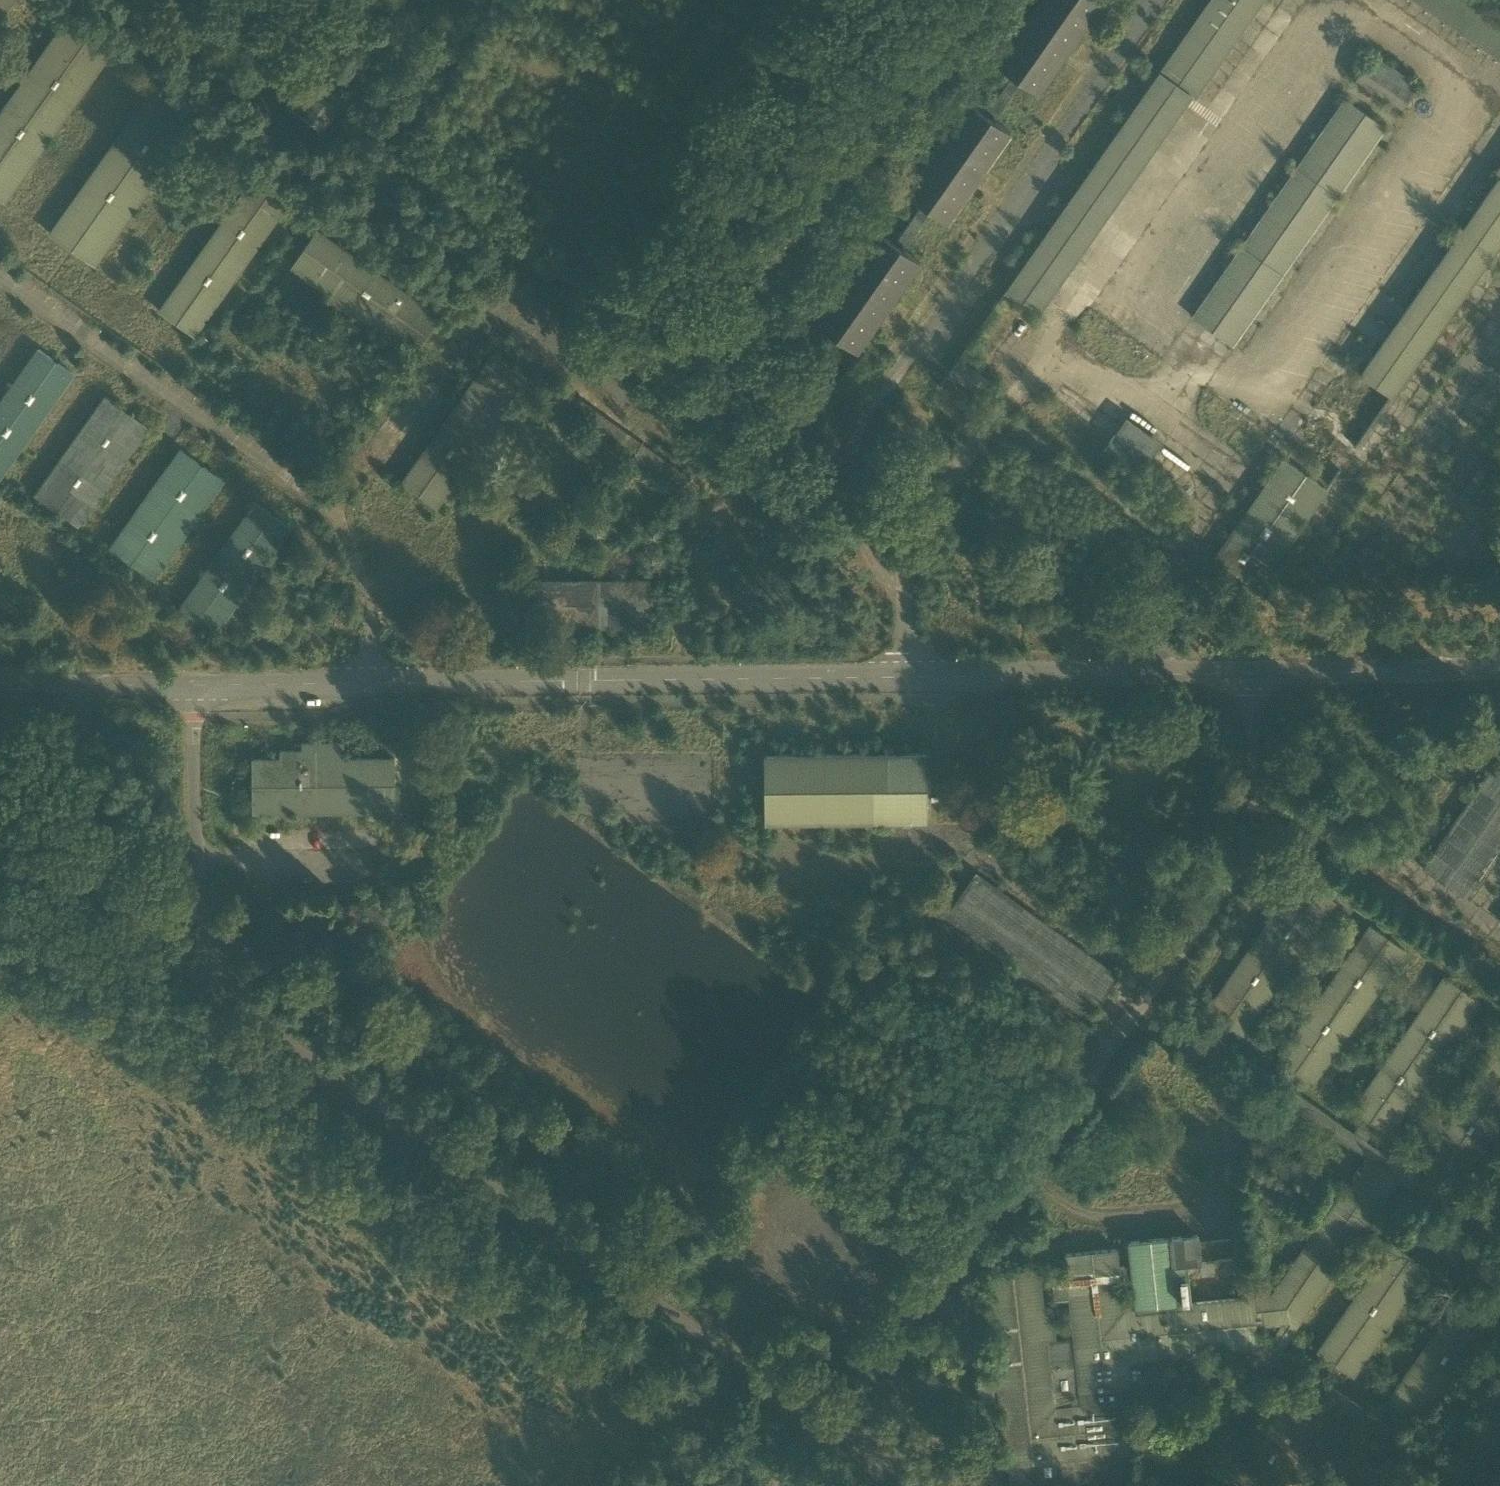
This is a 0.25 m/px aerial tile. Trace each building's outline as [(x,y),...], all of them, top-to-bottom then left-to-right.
[(12,0),(0,0),(0,17),(12,0)] [(1104,0),(1041,0),(1002,64),(1049,92),(1104,0)] [(1256,0),(1204,0),(1015,297),(1052,321),(1256,0)] [(0,113),(0,198),(5,201),(115,45),(71,13),(0,113)] [(1376,50),(1356,76),(1400,111),(1421,85),(1376,50)] [(160,78),(50,234),(95,265),(204,110),(160,78)] [(338,104),(316,89),(300,112),(322,128),(338,104)] [(1194,318),(1238,346),(1386,123),(1342,94),(1194,318)] [(912,191),(958,221),(1018,127),(973,97),(912,191)] [(249,183),(159,311),(193,334),(283,207),(268,197),(249,183)] [(866,350),(928,257),(885,228),(822,321),(866,350)] [(441,317),(317,229),(291,266),(332,295),(330,298),(381,334),(384,331),(415,353),(441,317)] [(0,403),(0,476),(73,373),(39,349),(0,403)] [(492,354),(403,482),(437,506),(526,378),(492,354)] [(105,397),(35,495),(77,525),(147,427),(105,397)] [(1128,415),(1105,450),(1141,473),(1163,438),(1128,415)] [(181,450),(111,547),(152,577),(223,480),(181,450)] [(1262,588),(1330,486),(1285,456),(1216,558),(1262,588)] [(255,502),(179,609),(213,634),(290,527),(255,502)] [(648,582),(538,583),(538,628),(649,626),(648,582)] [(343,742),(301,743),(301,759),(251,760),(251,811),(393,810),(392,758),(343,759),(343,742)] [(926,754),(765,755),(765,821),(927,820),(926,754)] [(1467,897),(1499,847),(1499,775),(1488,767),(1422,868),(1467,897)] [(866,824),(827,824),(827,848),(866,847),(866,824)] [(1119,976),(975,873),(945,915),(1088,1018),(1119,976)] [(1299,876),(1207,1009),(1220,1018),(1231,1025),(1242,1034),(1334,901),(1299,876)] [(1370,925),(1278,1058),(1291,1067),(1299,1073),(1313,1082),(1405,950),(1370,925)] [(1444,976),(1352,1109),(1365,1118),(1374,1124),(1387,1133),(1479,1001),(1444,976)] [(1423,1158),(1436,1167),(1444,1173),(1458,1182),(1499,1121),(1499,1046),(1423,1158)] [(1366,1157),(1272,1294),(1253,1296),(1256,1326),(1284,1323),(1262,1355),(1229,1358),(1230,1367),(1165,1373),(1165,1365),(1152,1367),(1155,1389),(1165,1388),(1166,1395),(1175,1394),(1174,1387),(1260,1379),(1272,1362),(1279,1352),(1398,1179),(1366,1157)] [(1199,1234),(1169,1237),(1172,1265),(1187,1264),(1202,1262),(1199,1234)] [(1169,1237),(1128,1241),(1135,1308),(1191,1302),(1187,1264),(1172,1265),(1169,1237)] [(1392,1244),(1317,1351),(1330,1361),(1339,1367),(1352,1376),(1427,1268),(1392,1244)] [(1065,1253),(1067,1270),(1051,1272),(1054,1298),(1070,1296),(1072,1312),(1065,1312),(1065,1317),(1072,1316),(1074,1339),(1048,1342),(1048,1338),(1054,1338),(1050,1305),(1040,1306),(1036,1268),(987,1274),(1007,1464),(1008,1464),(1011,1485),(1027,1485),(1139,1474),(1137,1451),(1139,1451),(1134,1402),(1155,1400),(1155,1389),(1152,1367),(1151,1357),(1258,1347),(1256,1326),(1253,1296),(1191,1302),(1135,1308),(1128,1308),(1127,1307),(1122,1307),(1118,1270),(1124,1269),(1123,1265),(1118,1266),(1116,1248),(1065,1253)]
